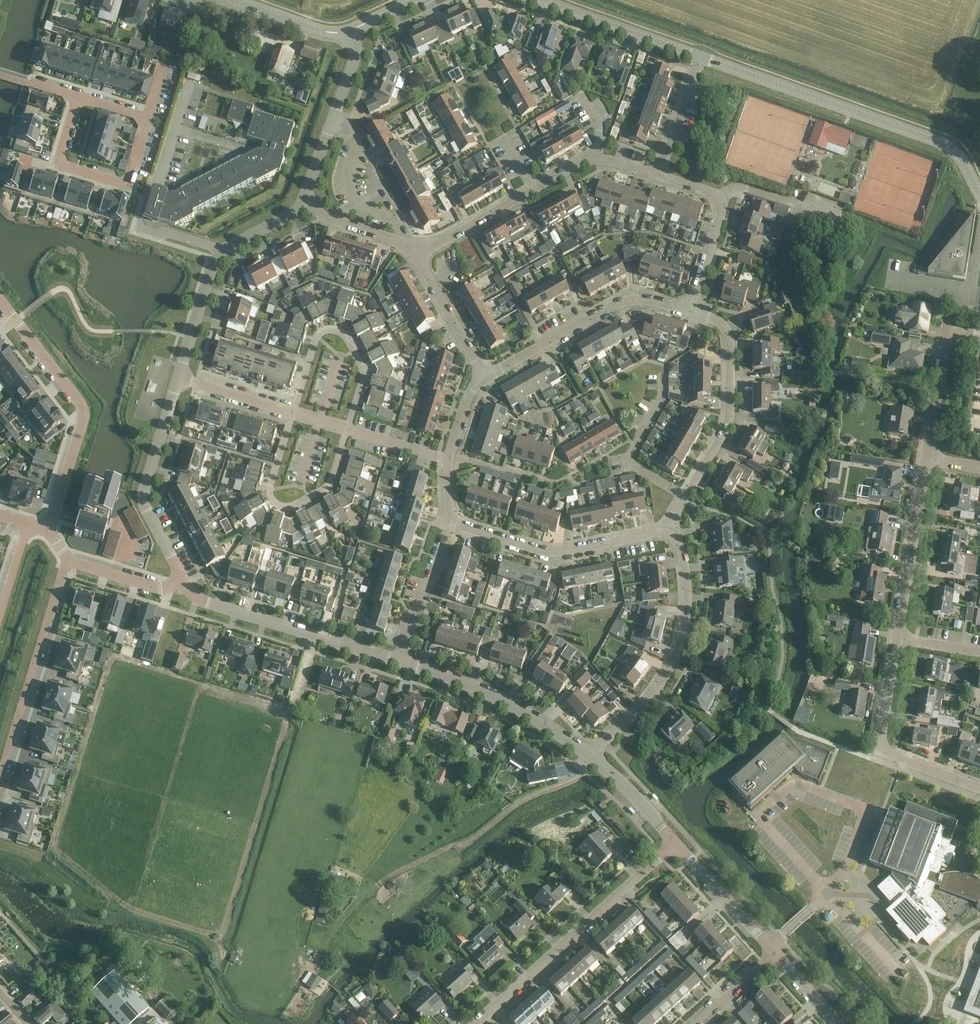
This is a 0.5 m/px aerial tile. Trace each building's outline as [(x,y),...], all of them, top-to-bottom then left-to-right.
[(96,2),(93,1),(90,10),(110,16),(108,23),(115,25),(121,4),(111,1),(112,0),(96,0),(96,2)] [(124,21),(142,26),(150,2),(142,0),(131,0),(124,21)] [(458,9),(453,11),(462,30),(472,25),(474,30),(482,26),(474,10),(467,13),(463,5),(458,8),(458,9)] [(452,34),(462,30),(453,11),(448,14),(448,12),(442,15),(446,23),(440,26),(447,42),(454,39),(452,34)] [(483,17),(487,26),(491,35),(497,32),(520,40),(527,21),(511,15),(509,20),(507,19),(504,19),(501,19),(499,20),(495,11),(483,17)] [(424,25),(419,28),(428,46),(438,41),(440,46),(447,42),(440,26),(439,26),(442,32),(436,35),(429,21),(423,24),(424,25)] [(418,51),(428,46),(419,28),(414,30),(413,29),(408,31),(412,39),(405,43),(412,59),(420,55),(418,51)] [(531,35),(526,48),(543,54),(545,49),(554,52),(555,50),(560,51),(564,38),(560,37),(561,33),(545,28),(541,38),(531,35)] [(588,60),(593,44),(576,38),(572,51),(568,50),(561,69),(576,75),(582,58),(588,60)] [(131,39),(128,47),(143,52),(146,44),(131,39)] [(43,42),(36,65),(47,68),(53,50),(55,45),(43,42)] [(323,48),(306,42),(301,55),(319,61),(323,48)] [(155,54),(157,48),(150,45),(148,52),(155,54)] [(268,73),(282,77),(284,73),(287,74),(294,52),(277,46),(268,73)] [(604,48),(601,58),(598,67),(605,69),(606,67),(618,71),(617,73),(620,74),(616,85),(623,88),(630,69),(621,65),(624,56),(604,48)] [(53,50),(47,68),(57,71),(63,53),(53,50)] [(178,50),(175,59),(181,61),(184,52),(178,50)] [(378,76),(376,81),(395,88),(399,77),(401,72),(397,63),(397,61),(392,52),(383,57),(387,65),(386,66),(386,67),(384,72),(379,70),(377,76),(378,76)] [(63,53),(57,71),(68,75),(73,57),(63,53)] [(642,65),(646,55),(640,53),(636,63),(642,65)] [(73,57),(68,75),(78,78),(84,60),(73,57)] [(510,59),(503,63),(494,68),(499,76),(501,81),(517,72),(510,59)] [(84,60),(78,78),(89,81),(95,63),(84,60)] [(98,64),(93,83),(103,86),(109,68),(98,64)] [(651,76),(657,78),(663,80),(664,76),(669,78),(672,70),(655,64),(651,76)] [(109,68),(103,86),(114,89),(119,71),(109,68)] [(455,81),(456,83),(464,78),(459,68),(448,75),(453,82),(455,81)] [(129,74),(124,92),(135,95),(141,75),(142,72),(131,69),(129,74)] [(119,71),(114,89),(124,92),(129,74),(119,71)] [(508,93),(524,84),(517,72),(501,81),(504,85),(508,93)] [(141,75),(135,95),(146,98),(152,78),(141,75)] [(663,80),(657,78),(654,85),(671,91),(674,83),(668,81),(669,78),(664,76),(663,80)] [(395,88),(376,81),(374,86),(373,86),(371,92),(376,94),(375,99),(374,99),(374,101),(365,105),(370,114),(379,110),(380,109),(380,108),(389,105),(391,99),(395,88)] [(592,81),(587,85),(590,90),(595,86),(592,81)] [(300,84),(294,102),(305,106),(311,88),(300,84)] [(524,84),(508,93),(515,105),(531,96),(524,84)] [(559,84),(556,90),(566,94),(569,87),(559,84)] [(268,85),(265,92),(274,95),(277,88),(268,85)] [(671,91),(654,85),(652,90),(669,96),(671,91)] [(650,95),(667,101),(669,96),(652,90),(650,95)] [(30,94),(25,112),(39,116),(40,111),(46,112),(50,100),(40,97),(40,96),(33,94),(33,95),(30,94)] [(456,107),(449,95),(434,104),(440,116),(456,107)] [(664,109),(667,101),(650,95),(647,103),(664,109)] [(531,96),(515,105),(518,109),(522,117),(538,108),(531,96)] [(168,195),(168,193),(159,190),(158,190),(157,190),(156,191),(155,191),(155,192),(148,215),(148,216),(148,217),(149,218),(150,219),(176,227),(192,218),(193,218),(194,217),(194,216),(194,215),(194,214),(194,213),(254,182),(255,183),(256,184),(257,184),(258,184),(278,173),(281,174),(285,160),(284,159),(286,151),(288,151),(295,126),(280,122),(280,123),(276,121),(276,120),(256,114),(255,117),(251,116),(254,107),(234,101),(228,120),(248,126),(248,125),(252,127),(248,139),(266,145),(263,153),(259,152),(243,160),(243,161),(183,193),(182,192),(175,195),(172,195),(172,196),(168,195)] [(662,117),(664,109),(647,103),(645,111),(662,117)] [(426,110),(422,104),(415,108),(418,115),(426,110)] [(559,107),(554,110),(557,116),(564,112),(561,106),(559,107)] [(440,116),(447,128),(463,119),(456,107),(440,116)] [(552,119),(557,116),(554,110),(548,113),(552,119)] [(415,129),(420,126),(412,111),(407,114),(415,129)] [(662,117),(645,111),(643,116),(660,122),(662,117)] [(25,112),(20,129),(39,135),(42,124),(37,122),(39,116),(25,112)] [(101,112),(97,123),(116,129),(120,118),(101,112)] [(658,127),(660,122),(643,116),(641,121),(658,127)] [(535,121),(537,124),(538,126),(545,122),(542,117),(535,121)] [(447,128),(454,140),(470,132),(463,119),(447,128)] [(573,122),(564,127),(575,147),(584,141),(581,135),(586,132),(579,119),(573,122)] [(383,121),(376,125),(368,130),(372,137),(368,140),(373,150),(377,147),(381,155),(385,152),(390,160),(387,161),(388,163),(395,159),(398,163),(390,167),(396,177),(403,173),(405,175),(416,169),(401,143),(397,145),(383,121)] [(655,136),(658,127),(641,121),(638,129),(644,131),(642,137),(648,139),(650,134),(655,136)] [(851,134),(818,122),(810,144),(826,150),(828,143),(846,150),(851,134)] [(97,123),(94,134),(113,140),(116,129),(97,123)] [(565,152),(575,147),(564,127),(559,130),(562,135),(557,138),(565,152)] [(633,127),(632,129),(629,138),(646,144),(648,139),(642,137),(644,131),(638,129),(633,127)] [(619,130),(613,128),(610,138),(616,140),(619,130)] [(20,129),(14,147),(28,151),(30,145),(36,146),(39,135),(20,129)] [(470,132),(454,140),(461,153),(477,144),(470,132)] [(422,133),(412,139),(416,146),(427,140),(422,133)] [(94,134),(91,145),(110,151),(113,140),(94,134)] [(556,157),(565,152),(557,138),(552,140),(549,135),(545,138),(556,157)] [(538,160),(543,157),(546,163),(556,157),(545,138),(530,146),(538,160)] [(91,145),(87,156),(110,163),(113,152),(110,151),(91,145)] [(451,154),(445,160),(450,165),(456,159),(451,154)] [(445,164),(442,158),(436,161),(439,167),(445,164)] [(469,160),(464,162),(469,172),(475,169),(469,160)] [(456,170),(461,167),(458,161),(453,164),(456,170)] [(5,184),(3,191),(21,196),(25,184),(19,182),(23,170),(10,166),(7,177),(6,177),(4,184),(5,184)] [(500,167),(499,167),(493,171),(493,170),(491,169),(488,171),(487,173),(488,174),(484,176),(494,193),(503,187),(501,183),(506,179),(500,167)] [(406,177),(398,182),(404,192),(411,187),(414,191),(406,196),(407,198),(410,196),(414,204),(410,206),(415,213),(411,215),(416,225),(420,223),(424,230),(440,221),(427,197),(431,195),(416,169),(405,175),(406,177)] [(448,169),(440,174),(443,178),(450,174),(448,169)] [(25,184),(21,196),(38,202),(46,177),(35,173),(31,186),(25,184)] [(46,177),(38,202),(56,207),(60,195),(54,193),(57,180),(55,180),(56,178),(48,176),(48,177),(46,177)] [(476,184),(484,198),(494,193),(484,176),(480,178),(481,181),(476,184)] [(600,180),(597,190),(595,197),(602,199),(603,201),(601,207),(606,209),(614,184),(605,182),(605,183),(601,182),(601,180),(600,180)] [(60,195),(56,207),(73,212),(81,187),(70,184),(66,197),(60,195)] [(465,187),(475,203),(484,198),(476,184),(471,187),(470,184),(465,187)] [(614,184),(606,209),(610,210),(612,204),(614,203),(621,205),(626,190),(621,188),(622,187),(614,184)] [(81,187),(73,212),(91,218),(95,206),(89,204),(93,191),(91,190),(91,189),(84,186),(83,188),(81,187)] [(475,203),(465,187),(461,189),(463,191),(458,194),(456,192),(450,195),(457,207),(462,204),(465,209),(475,203)] [(630,191),(626,190),(621,205),(627,207),(628,209),(626,215),(631,216),(638,192),(630,189),(630,191)] [(653,189),(650,198),(645,213),(646,213),(648,207),(654,209),(655,211),(653,216),(658,218),(666,193),(657,191),(657,192),(653,191),(654,190),(653,189)] [(645,213),(650,198),(647,196),(647,195),(638,192),(631,216),(636,218),(637,212),(639,211),(645,213)] [(839,202),(847,205),(848,205),(851,196),(842,192),(839,202)] [(447,211),(452,208),(444,193),(439,196),(447,211)] [(673,215),(678,199),(674,198),(674,196),(666,193),(658,218),(663,219),(665,214),(667,213),(673,215)] [(575,194),(565,199),(573,214),(582,209),(585,214),(591,211),(583,197),(578,200),(575,194)] [(95,206),(91,218),(97,220),(98,217),(109,221),(116,198),(105,195),(101,208),(95,206)] [(116,198),(109,221),(110,221),(110,220),(121,223),(119,227),(126,229),(130,217),(124,216),(128,201),(116,197),(116,198)] [(573,214),(565,199),(556,205),(564,219),(573,214)] [(684,226),(691,201),(683,199),(682,200),(678,199),(673,215),(679,216),(680,219),(679,224),(684,226)] [(691,201),(684,226),(688,227),(690,221),(692,220),(699,222),(704,205),(703,205),(703,207),(699,206),(700,204),(691,201)] [(746,214),(760,218),(769,221),(772,214),(787,218),(790,209),(777,205),(775,209),(773,208),(754,202),(750,215),(746,214)] [(556,205),(546,210),(554,225),(564,219),(556,205)] [(554,225),(546,210),(537,216),(540,221),(535,224),(541,235),(546,232),(545,230),(550,227),(553,232),(557,230),(554,225)] [(530,228),(527,223),(522,214),(512,219),(524,239),(528,237),(525,231),(530,228)] [(758,223),(760,218),(746,214),(743,224),(763,230),(764,225),(758,223)] [(942,259),(941,258),(928,273),(965,279),(976,215),(975,216),(973,225),(968,224),(946,251),(947,251),(946,259),(942,259)] [(512,219),(503,225),(511,239),(514,245),(524,239),(512,219)] [(616,222),(615,228),(623,231),(625,225),(616,222)] [(740,234),(744,236),(763,242),(763,241),(753,238),(755,233),(761,235),(763,230),(743,224),(740,234)] [(511,239),(503,225),(493,230),(502,244),(511,239)] [(669,227),(667,235),(673,238),(676,229),(669,227)] [(784,230),(776,228),(774,234),(782,236),(784,230)] [(502,244),(493,230),(484,236),(487,242),(482,245),(489,257),(495,254),(493,250),(502,244)] [(682,231),(680,239),(686,241),(689,233),(682,231)] [(589,241),(587,237),(585,234),(580,236),(582,240),(584,244),(589,241)] [(782,236),(774,234),(772,240),(780,242),(782,236)] [(763,242),(744,236),(740,248),(761,255),(761,256),(767,258),(769,252),(760,249),(763,242)] [(323,255),(340,260),(346,241),(335,238),(333,243),(327,241),(323,255)] [(630,240),(631,246),(632,261),(638,261),(637,239),(630,240)] [(356,245),(346,241),(340,260),(344,261),(345,259),(351,260),(356,245)] [(570,252),(568,248),(565,242),(558,246),(563,255),(570,252)] [(314,258),(311,252),(306,243),(296,249),(295,247),(289,249),(299,268),(308,262),(308,261),(314,258)] [(350,263),(360,266),(366,248),(356,245),(351,260),(350,263)] [(377,272),(378,268),(381,258),(375,256),(377,251),(366,248),(360,266),(365,268),(366,265),(371,267),(370,269),(377,272)] [(587,248),(581,251),(584,257),(590,254),(587,248)] [(299,268),(289,249),(284,252),(285,255),(275,260),(283,275),(288,272),(289,273),(299,268)] [(646,253),(642,265),(639,275),(650,278),(658,253),(653,252),(652,255),(646,253)] [(658,253),(650,278),(659,281),(665,265),(659,263),(662,255),(658,253)] [(739,255),(737,262),(751,266),(753,259),(739,255)] [(608,256),(604,258),(617,282),(627,276),(618,261),(613,264),(608,256)] [(608,286),(617,282),(604,258),(600,260),(605,269),(600,271),(608,286)] [(665,265),(659,281),(669,285),(677,259),(672,258),(670,267),(665,265)] [(543,267),(547,265),(549,263),(547,259),(540,263),(543,267)] [(677,259),(669,285),(679,288),(681,281),(687,283),(691,271),(684,269),(684,271),(679,269),(682,260),(677,259)] [(283,275),(275,260),(265,265),(264,263),(258,266),(268,284),(271,282),(271,284),(274,284),(278,282),(278,279),(278,277),(283,275)] [(244,276),(248,285),(251,291),(257,288),(258,289),(259,290),(261,291),(264,289),(265,287),(264,286),(268,284),(258,266),(253,269),(254,271),(244,276)] [(599,291),(608,286),(600,271),(595,274),(590,266),(587,268),(599,291)] [(590,296),(599,291),(587,268),(582,270),(583,271),(578,274),(582,281),(585,288),(590,296)] [(335,274),(318,269),(318,276),(333,280),(335,274)] [(527,269),(521,272),(524,278),(530,274),(527,269)] [(399,271),(390,276),(387,277),(391,284),(391,283),(396,292),(396,293),(412,284),(410,279),(412,278),(409,273),(402,277),(399,271)] [(524,278),(521,272),(515,276),(518,281),(524,278)] [(721,300),(732,304),(738,285),(733,283),(734,278),(726,276),(723,286),(725,287),(721,300)] [(738,285),(732,304),(744,307),(746,299),(756,302),(760,286),(751,284),(746,282),(746,281),(744,278),(741,276),(738,285)] [(562,278),(552,283),(562,301),(565,299),(563,295),(570,292),(562,278)] [(361,279),(359,282),(360,283),(361,287),(365,288),(368,285),(367,281),(363,280),(361,279)] [(559,302),(562,301),(552,283),(542,288),(550,303),(557,299),(559,302)] [(401,302),(417,293),(412,284),(396,293),(401,302)] [(459,293),(465,303),(482,293),(479,289),(476,291),(473,285),(459,293)] [(510,289),(516,299),(522,295),(516,286),(510,289)] [(544,306),(550,303),(542,288),(533,293),(543,312),(546,310),(544,306)] [(338,302),(327,299),(329,315),(335,317),(335,319),(340,320),(348,292),(341,290),(338,302)] [(345,320),(352,322),(362,310),(351,307),(355,294),(348,292),(340,320),(344,322),(345,320)] [(786,292),(777,295),(781,308),(790,305),(786,292)] [(323,320),(322,318),(329,315),(327,299),(317,304),(311,293),(305,296),(318,321),(319,322),(323,320)] [(406,311),(423,302),(417,293),(401,302),(406,311)] [(484,297),(482,293),(465,303),(470,312),(484,305),(481,299),(484,297)] [(540,313),(543,312),(533,293),(523,298),(532,314),(538,310),(540,313)] [(254,300),(247,298),(238,295),(234,306),(232,305),(230,311),(249,317),(253,307),(252,306),(254,300)] [(305,311),(295,316),(307,326),(313,323),(318,321),(305,296),(298,300),(302,306),(305,311)] [(504,297),(498,301),(501,307),(507,302),(504,297)] [(287,299),(282,304),(289,309),(293,304),(287,299)] [(379,309),(377,306),(374,301),(368,304),(371,310),(373,313),(379,309)] [(428,311),(423,302),(406,311),(411,320),(428,311)] [(470,312),(475,322),(492,312),(486,303),(484,305),(470,312)] [(766,313),(750,319),(754,333),(773,326),(770,316),(778,313),(775,304),(764,308),(766,313)] [(909,331),(917,332),(927,334),(927,333),(925,333),(928,317),(930,318),(931,308),(914,305),(913,311),(898,309),(896,323),(905,324),(904,326),(910,327),(909,331)] [(367,320),(362,310),(352,322),(355,328),(354,329),(356,334),(382,320),(379,313),(367,320)] [(249,317),(230,311),(228,317),(231,318),(227,329),(243,334),(245,327),(246,328),(249,317)] [(283,313),(276,311),(274,319),(280,321),(283,313)] [(428,311),(411,320),(412,320),(417,329),(420,336),(432,329),(428,323),(435,319),(432,314),(430,315),(428,311)] [(492,312),(475,322),(480,330),(493,322),(491,318),(494,316),(492,312)] [(279,323),(277,330),(305,339),(307,334),(305,333),(307,326),(295,316),(292,327),(279,323)] [(661,336),(666,320),(656,317),(654,323),(647,321),(643,335),(660,340),(661,336)] [(385,326),(382,320),(356,334),(358,338),(360,337),(365,346),(377,339),(374,332),(385,326)] [(666,320),(661,336),(667,337),(666,342),(670,343),(672,339),(671,339),(676,323),(666,320)] [(480,330),(486,341),(503,331),(500,327),(497,328),(493,322),(480,330)] [(671,339),(672,339),(677,340),(676,345),(687,348),(691,335),(685,333),(687,326),(676,323),(671,339)] [(630,324),(619,330),(625,340),(624,341),(627,347),(639,340),(630,324)] [(617,326),(607,332),(615,346),(624,341),(625,340),(619,330),(617,326)] [(794,337),(798,332),(792,327),(788,332),(794,337)] [(285,349),(288,350),(298,353),(298,354),(299,354),(302,343),(304,343),(305,339),(277,330),(275,337),(287,341),(285,349)] [(503,331),(486,341),(491,350),(505,342),(502,337),(505,335),(503,331)] [(605,351),(615,346),(607,332),(597,337),(605,351)] [(695,334),(693,340),(700,343),(702,337),(695,334)] [(872,336),(871,342),(884,344),(885,338),(872,336)] [(377,339),(365,346),(370,356),(368,357),(371,361),(397,347),(393,341),(391,342),(388,337),(386,338),(388,344),(382,347),(377,339)] [(597,337),(588,342),(596,357),(605,351),(597,337)] [(754,347),(753,358),(773,358),(773,352),(779,352),(779,340),(762,340),(762,347),(754,347)] [(908,352),(910,342),(896,340),(894,350),(896,351),(895,358),(892,358),(889,358),(888,369),(893,370),(894,368),(921,372),(924,355),(908,352)] [(227,347),(228,344),(221,342),(214,364),(219,366),(218,369),(227,372),(228,369),(232,370),(231,373),(248,379),(249,375),(254,377),(252,383),(259,386),(260,383),(263,384),(264,380),(268,381),(267,384),(285,390),(286,386),(291,388),(298,365),(291,363),(290,366),(270,360),(273,350),(263,346),(260,357),(227,347)] [(596,357),(588,342),(578,348),(581,352),(586,362),(587,362),(596,357)] [(406,346),(404,352),(414,355),(416,349),(406,346)] [(400,354),(397,347),(371,361),(373,366),(375,365),(378,371),(394,370),(388,360),(400,354)] [(0,353),(0,367),(13,357),(6,349),(0,353)] [(648,351),(653,360),(657,350),(648,351)] [(433,361),(451,366),(454,356),(439,351),(437,358),(434,357),(433,361)] [(590,368),(587,362),(586,362),(581,352),(570,358),(579,374),(590,368)] [(0,367),(0,380),(20,366),(13,357),(0,367)] [(695,375),(711,375),(711,364),(704,364),(704,357),(690,357),(690,369),(695,369),(695,375)] [(773,358),(753,358),(753,370),(762,370),(762,377),(779,377),(779,365),(773,365),(773,358)] [(433,371),(448,376),(451,366),(433,361),(432,364),(434,365),(433,371)] [(617,372),(619,374),(628,369),(625,365),(624,362),(619,365),(621,369),(617,372)] [(853,362),(851,371),(868,373),(870,365),(853,362)] [(559,377),(557,374),(552,365),(548,368),(545,363),(534,370),(547,392),(552,389),(549,383),(559,377)] [(0,380),(0,383),(5,390),(26,374),(20,366),(0,380)] [(390,380),(394,370),(378,371),(376,378),(374,377),(373,382),(401,391),(403,384),(390,380)] [(523,376),(533,392),(538,389),(542,395),(547,392),(534,370),(523,376)] [(427,380),(445,386),(448,376),(433,371),(431,377),(428,376),(427,380)] [(26,374),(5,390),(12,398),(32,382),(26,374)] [(711,375),(695,375),(695,381),(690,381),(690,386),(695,386),(711,386),(711,375)] [(512,382),(525,404),(528,402),(525,396),(533,392),(523,376),(512,382)] [(426,391),(446,397),(446,396),(442,395),(445,386),(427,380),(426,384),(428,385),(426,391)] [(779,381),(774,381),(764,381),(764,388),(753,388),(753,401),(771,401),(771,393),(779,393),(779,381)] [(32,382),(12,398),(18,407),(17,408),(21,414),(32,406),(41,399),(37,395),(40,392),(32,382)] [(399,398),(401,391),(373,382),(371,387),(373,388),(370,398),(384,402),(386,394),(399,398)] [(525,404),(512,382),(501,388),(510,405),(517,401),(520,407),(525,404)] [(588,391),(594,388),(591,383),(585,387),(588,391)] [(711,397),(711,386),(695,386),(690,386),(690,392),(690,404),(704,404),(704,397),(711,397)] [(553,390),(548,393),(551,399),(556,396),(553,390)] [(425,401),(443,406),(446,397),(426,391),(430,392),(428,398),(426,397),(425,401)] [(598,392),(590,396),(594,402),(601,398),(598,392)] [(551,399),(548,393),(543,396),(547,402),(551,399)] [(384,402),(370,398),(367,408),(365,407),(363,413),(392,421),(394,414),(381,410),(384,402)] [(32,406),(21,414),(33,429),(55,412),(47,401),(35,410),(32,406)] [(424,411),(439,416),(443,406),(425,401),(424,405),(426,405),(424,411)] [(577,401),(570,405),(574,412),(581,408),(577,402),(577,401)] [(771,401),(753,401),(753,413),(764,413),(764,421),(779,421),(779,408),(771,408),(771,401)] [(487,404),(483,417),(508,424),(509,420),(503,418),(506,410),(487,404)] [(529,412),(526,406),(521,409),(524,415),(529,412)] [(570,406),(565,409),(568,415),(573,412),(570,406)] [(206,407),(205,408),(201,407),(196,423),(209,427),(214,409),(206,407)] [(689,408),(683,417),(682,419),(688,422),(700,429),(706,418),(689,408)] [(223,412),(214,409),(209,427),(222,431),(226,415),(222,414),(223,412)] [(891,409),(890,419),(887,433),(907,436),(909,422),(912,423),(913,412),(891,409)] [(419,420),(436,426),(439,416),(424,411),(422,417),(420,417),(419,420)] [(55,412),(33,429),(45,444),(46,443),(56,436),(52,431),(56,429),(64,422),(55,412)] [(590,423),(595,421),(592,416),(591,414),(586,416),(590,423)] [(226,415),(222,431),(234,434),(239,417),(231,415),(230,416),(226,415)] [(248,420),(239,417),(234,434),(247,438),(252,423),(248,422),(248,420)] [(480,429),(498,435),(500,427),(506,429),(508,424),(483,417),(480,429)] [(436,426),(419,420),(418,424),(420,425),(418,431),(433,436),(436,426)] [(620,435),(615,426),(613,421),(600,428),(608,442),(620,435)] [(259,442),(265,425),(256,422),(256,424),(252,423),(247,438),(259,442)] [(680,429),(697,439),(702,430),(700,429),(688,422),(686,427),(683,425),(680,429)] [(273,428),(265,425),(259,442),(272,446),(277,431),(273,429),(273,428)] [(408,425),(406,431),(412,433),(414,427),(408,425)] [(536,425),(534,432),(541,434),(542,427),(536,425)] [(779,435),(781,429),(781,428),(766,425),(765,431),(779,435)] [(184,428),(182,435),(189,437),(191,433),(188,429),(184,428)] [(595,449),(608,442),(600,428),(588,435),(595,449)] [(476,441),(500,448),(502,444),(496,442),(498,435),(480,429),(476,441)] [(697,439),(680,429),(678,433),(681,435),(678,439),(692,448),(697,439)] [(766,437),(760,433),(751,429),(745,439),(766,451),(769,446),(763,443),(766,437)] [(518,439),(515,447),(512,457),(525,461),(532,436),(528,435),(526,441),(518,439)] [(583,456),(595,449),(588,435),(575,442),(583,456)] [(532,436),(525,461),(537,465),(542,447),(535,444),(537,438),(532,436)] [(692,448),(678,439),(675,444),(672,443),(670,447),(687,457),(692,448)] [(739,450),(747,455),(754,459),(757,453),(763,457),(766,451),(745,439),(739,450)] [(542,447),(537,465),(549,469),(554,451),(547,448),(549,442),(544,440),(542,447)] [(231,444),(225,443),(219,441),(217,446),(224,448),(230,449),(231,444)] [(500,448),(476,441),(472,453),(492,459),(490,458),(493,450),(494,451),(499,453),(500,448)] [(183,460),(204,466),(208,454),(200,452),(202,446),(190,442),(188,448),(187,447),(183,460)] [(571,463),(583,456),(575,442),(563,450),(571,464),(571,463)] [(243,452),(243,453),(249,455),(251,450),(251,451),(253,446),(249,445),(245,444),(245,446),(243,452)] [(687,457),(670,447),(668,451),(670,453),(668,457),(679,464),(681,466),(687,457)] [(352,458),(349,468),(362,472),(365,464),(377,468),(380,460),(351,452),(350,457),(352,458)] [(673,475),(679,464),(668,457),(662,454),(655,465),(673,475)] [(793,456),(786,454),(784,461),(791,464),(793,456)] [(50,455),(47,462),(55,464),(57,457),(50,455)] [(850,463),(870,466),(885,468),(886,462),(851,456),(850,463)] [(46,462),(34,458),(32,465),(44,468),(46,462)] [(181,473),(179,478),(191,482),(199,484),(204,466),(183,460),(179,472),(181,473)] [(763,467),(751,460),(748,466),(760,473),(763,467)] [(234,472),(260,480),(262,481),(262,480),(263,477),(263,476),(262,475),(265,464),(264,464),(264,465),(251,461),(248,469),(236,465),(236,466),(229,464),(228,469),(234,471),(234,472)] [(784,464),(782,467),(783,470),(786,471),(789,470),(790,468),(789,465),(787,463),(784,464)] [(424,469),(411,465),(408,473),(413,475),(411,481),(402,478),(401,483),(425,490),(428,478),(422,476),(424,469)] [(723,478),(737,486),(741,479),(747,483),(754,472),(742,465),(739,472),(730,466),(723,478)] [(869,497),(889,501),(899,502),(901,490),(899,489),(902,469),(886,466),(885,476),(883,475),(882,481),(875,480),(874,488),(871,488),(869,497)] [(370,491),(372,484),(360,480),(362,472),(349,468),(345,478),(344,477),(343,478),(342,481),(342,482),(370,491)] [(384,471),(382,477),(382,478),(392,481),(394,474),(384,471)] [(244,483),(241,493),(257,492),(259,485),(260,485),(260,486),(261,485),(262,482),(262,481),(260,480),(234,472),(231,479),(244,483)] [(18,503),(19,503),(27,479),(10,474),(7,486),(13,488),(9,500),(11,500),(10,502),(18,504),(18,503)] [(190,487),(191,482),(179,478),(176,487),(179,492),(169,497),(174,506),(175,505),(177,508),(175,509),(194,499),(188,488),(190,487)] [(737,486),(723,478),(717,489),(726,494),(723,500),(734,507),(740,496),(733,492),(737,486)] [(27,479),(19,503),(19,504),(30,507),(36,487),(26,484),(27,480),(27,479)] [(75,529),(74,534),(102,543),(117,495),(117,493),(120,484),(104,479),(101,488),(86,484),(79,506),(78,511),(77,514),(80,514),(75,529)] [(773,482),(768,479),(764,485),(770,488),(773,482)] [(342,488),(340,494),(353,505),(356,494),(368,498),(370,491),(342,482),(342,483),(341,486),(341,487),(342,488)] [(421,502),(425,490),(401,483),(399,488),(408,491),(406,498),(421,502)] [(222,484),(220,492),(226,494),(228,486),(222,484)] [(971,490),(964,489),(954,487),(952,499),(970,502),(975,503),(976,497),(970,496),(971,491),(971,490)] [(472,508),(476,510),(482,491),(471,488),(466,503),(473,506),(472,508)] [(480,508),(487,510),(492,494),(482,491),(476,510),(479,511),(480,508)] [(260,498),(257,492),(241,493),(246,503),(234,509),(238,516),(262,503),(264,502),(263,501),(262,498),(261,497),(260,498)] [(329,498),(329,500),(343,525),(349,521),(343,510),(353,505),(340,494),(334,498),(334,497),(333,496),(329,498)] [(492,515),(496,516),(502,498),(492,494),(487,510),(493,512),(492,515)] [(644,495),(633,497),(637,516),(640,515),(640,512),(647,511),(644,495)] [(217,502),(214,496),(208,500),(211,506),(217,502)] [(633,517),(637,516),(633,497),(622,499),(626,515),(632,514),(633,517)] [(322,520),(330,517),(336,528),(343,525),(329,500),(329,498),(328,499),(325,500),(324,501),(325,502),(316,507),(322,520)] [(421,502),(406,498),(409,500),(407,506),(399,504),(397,508),(421,516),(425,503),(421,502)] [(502,498),(496,516),(500,517),(500,515),(507,517),(512,501),(502,498)] [(182,520),(182,521),(200,511),(194,499),(175,509),(180,517),(181,516),(183,520),(182,520)] [(615,517),(621,516),(622,519),(626,518),(626,515),(622,499),(611,501),(612,507),(615,517)] [(952,499),(950,510),(961,512),(960,518),(970,520),(974,521),(975,514),(968,513),(970,502),(952,499)] [(217,502),(211,506),(214,511),(221,508),(217,502)] [(264,502),(262,503),(238,516),(241,522),(253,516),(258,526),(268,513),(265,507),(266,507),(266,506),(265,503),(264,502)] [(525,525),(530,507),(520,503),(515,519),(522,521),(521,524),(525,525)] [(301,513),(302,515),(315,539),(321,536),(315,524),(322,520),(316,507),(306,512),(306,511),(302,512),(301,513)] [(529,524),(535,526),(540,510),(530,507),(525,525),(528,526),(529,524)] [(615,517),(612,507),(602,509),(606,527),(609,527),(609,524),(616,522),(615,517)] [(417,528),(421,516),(397,508),(396,513),(405,516),(402,523),(417,528)] [(602,528),(606,527),(602,509),(591,511),(595,527),(601,525),(602,528)] [(551,513),(540,510),(535,526),(542,528),(541,531),(545,532),(551,513)] [(200,511),(182,521),(186,529),(188,528),(189,531),(188,532),(207,523),(200,511)] [(588,528),(595,527),(591,511),(581,513),(585,532),(588,531),(588,528)] [(264,541),(272,543),(280,517),(280,515),(279,515),(276,514),(275,514),(275,515),(268,513),(258,526),(268,529),(264,541)] [(302,531),(308,543),(315,539),(302,515),(301,513),(297,516),(298,517),(291,520),(293,536),(302,531)] [(551,513),(545,532),(549,533),(549,530),(556,532),(561,517),(551,513)] [(581,532),(585,532),(581,513),(570,515),(573,531),(580,530),(581,532)] [(871,551),(880,553),(890,554),(892,545),(890,544),(892,530),(885,528),(887,515),(873,513),(871,529),(874,530),(871,551)] [(280,515),(280,517),(272,543),(271,546),(278,548),(282,533),(293,536),(291,520),(284,518),(285,517),(284,516),(280,515)] [(230,525),(227,519),(220,523),(223,529),(230,525)] [(731,522),(711,524),(713,540),(715,540),(716,553),(733,552),(730,522),(731,522)] [(194,544),(213,534),(207,523),(188,532),(192,541),(194,540),(196,543),(194,544)] [(413,540),(417,528),(402,523),(400,530),(392,527),(391,528),(390,532),(390,533),(413,540)] [(230,525),(223,529),(226,534),(233,531),(230,525)] [(246,526),(240,533),(247,538),(252,532),(246,526)] [(946,536),(943,551),(959,553),(962,539),(966,540),(967,532),(954,530),(953,537),(946,536)] [(352,531),(350,538),(357,541),(359,533),(352,531)] [(409,553),(413,540),(390,533),(386,532),(385,536),(389,537),(388,537),(397,540),(395,548),(409,553)] [(200,555),(201,556),(219,546),(213,534),(194,544),(199,552),(200,551),(202,555),(200,555)] [(245,538),(243,545),(250,547),(251,540),(245,538)] [(316,543),(310,547),(316,558),(322,554),(316,543)] [(219,546),(201,556),(205,564),(206,563),(208,566),(206,567),(207,568),(210,566),(216,577),(224,566),(221,560),(225,558),(219,546)] [(330,548),(323,553),(329,562),(336,557),(330,548)] [(457,548),(453,560),(477,568),(478,563),(469,560),(472,553),(457,548)] [(947,574),(957,575),(960,576),(961,568),(957,567),(959,553),(943,551),(941,565),(948,566),(947,574)] [(386,562),(378,559),(373,558),(372,562),(376,564),(400,571),(403,559),(388,554),(386,562)] [(838,566),(838,565),(839,564),(839,563),(839,562),(839,561),(838,560),(838,559),(837,559),(836,558),(835,558),(833,559),(832,559),(832,560),(831,561),(831,562),(831,563),(831,564),(832,565),(833,566),(834,567),(836,567),(837,566),(838,566)] [(299,559),(297,567),(304,569),(306,562),(299,559)] [(742,559),(731,560),(721,561),(721,567),(716,568),(717,576),(718,576),(720,588),(739,586),(737,569),(743,568),(742,559)] [(477,568),(453,560),(449,573),(464,578),(466,570),(475,573),(477,568)] [(229,583),(240,586),(247,565),(235,562),(233,569),(224,566),(216,577),(229,581),(229,583)] [(493,572),(490,582),(489,585),(501,588),(504,579),(511,582),(516,566),(503,562),(499,574),(493,572)] [(396,583),(400,571),(376,564),(375,569),(383,571),(381,578),(396,583)] [(647,583),(667,581),(666,569),(653,571),(652,564),(639,565),(640,577),(646,576),(647,583)] [(247,565),(240,586),(249,589),(249,587),(254,588),(259,590),(263,578),(257,576),(260,569),(259,569),(247,565)] [(599,568),(604,593),(609,592),(607,583),(615,581),(612,565),(599,568)] [(516,566),(511,582),(518,584),(515,593),(520,594),(528,570),(516,566)] [(860,601),(872,603),(882,605),(886,577),(878,576),(879,570),(864,567),(862,579),(869,580),(867,592),(861,591),(857,593),(857,598),(860,601)] [(599,594),(604,593),(599,568),(587,570),(590,586),(597,585),(599,594)] [(528,570),(520,594),(525,596),(528,587),(535,589),(540,574),(528,570)] [(587,570),(575,573),(579,597),(584,596),(582,588),(590,586),(587,570)] [(265,594),(276,597),(282,576),(271,573),(269,580),(263,578),(259,590),(265,592),(265,594)] [(348,573),(346,580),(352,582),(355,576),(348,573)] [(449,573),(445,585),(469,592),(473,593),(474,589),(470,588),(470,587),(462,584),(464,578),(449,573)] [(581,604),(579,597),(575,573),(562,575),(563,582),(560,582),(560,592),(565,591),(572,590),(574,598),(576,605),(581,604)] [(540,574),(535,589),(542,591),(539,600),(550,604),(554,591),(548,589),(552,578),(540,574)] [(290,599),(295,601),(299,589),(293,587),(296,580),(282,576),(276,597),(289,601),(290,599)] [(370,583),(368,588),(392,595),(396,583),(381,578),(379,586),(370,583)] [(669,592),(667,581),(647,583),(648,590),(642,591),(643,602),(657,601),(656,594),(669,592)] [(299,589),(295,601),(301,603),(306,604),(305,606),(313,608),(319,587),(307,583),(305,591),(299,589)] [(467,597),(469,592),(445,585),(442,597),(456,602),(459,594),(467,597)] [(937,590),(935,602),(952,605),(954,594),(963,595),(964,588),(949,586),(948,592),(937,590)] [(332,591),(319,587),(313,608),(325,612),(326,610),(332,612),(335,600),(329,598),(332,591)] [(375,595),(373,602),(388,607),(392,595),(368,588),(367,593),(375,595)] [(91,608),(95,595),(77,590),(72,606),(85,610),(83,618),(80,617),(78,625),(93,630),(99,610),(91,608)] [(715,626),(725,627),(732,628),(735,607),(739,607),(740,598),(725,597),(724,604),(717,603),(715,626)] [(126,603),(109,598),(101,623),(118,628),(126,603)] [(759,598),(758,606),(765,607),(766,599),(759,598)] [(474,601),(472,607),(478,609),(480,603),(474,601)] [(366,609),(365,613),(388,621),(392,608),(388,607),(373,602),(373,603),(377,604),(375,611),(366,609)] [(952,605),(935,602),(933,614),(950,617),(952,605)] [(457,612),(459,607),(448,603),(446,608),(457,612)] [(646,627),(663,631),(667,618),(654,614),(656,607),(640,606),(638,615),(648,618),(646,627)] [(457,612),(468,615),(469,610),(459,607),(457,612)] [(966,622),(973,623),(975,608),(969,607),(966,622)] [(140,608),(132,632),(146,636),(145,641),(150,643),(145,659),(153,661),(158,644),(153,643),(154,639),(159,624),(153,621),(156,612),(140,608)] [(516,609),(514,614),(523,617),(524,614),(522,611),(516,609)] [(384,633),(388,621),(365,613),(363,618),(372,621),(370,629),(384,633)] [(548,616),(541,614),(539,622),(547,625),(548,619),(547,619),(548,616)] [(507,616),(504,624),(512,627),(515,619),(507,616)] [(843,616),(843,617),(837,616),(836,628),(842,629),(843,621),(854,621),(854,618),(843,616)] [(436,643),(446,647),(452,630),(454,623),(446,621),(444,627),(441,626),(436,643)] [(955,621),(954,629),(961,631),(962,622),(955,621)] [(525,622),(523,627),(535,631),(536,626),(525,622)] [(855,663),(872,666),(876,641),(867,639),(869,626),(857,624),(853,646),(857,647),(855,663)] [(631,642),(636,644),(645,649),(647,641),(660,644),(663,631),(646,627),(644,636),(633,633),(631,642)] [(119,630),(115,644),(123,646),(127,633),(119,630)] [(446,647),(457,650),(462,633),(452,630),(446,647)] [(190,632),(187,642),(186,644),(199,648),(198,650),(210,654),(216,635),(204,631),(202,636),(190,632)] [(84,632),(82,642),(88,643),(90,634),(84,632)] [(457,650),(467,653),(472,636),(462,633),(457,650)] [(480,648),(487,650),(490,638),(484,635),(482,639),(472,636),(467,653),(477,656),(480,648)] [(565,644),(555,637),(550,643),(555,647),(556,645),(561,649),(565,644)] [(733,641),(729,640),(720,637),(718,645),(711,643),(705,665),(722,670),(727,671),(729,669),(730,666),(729,663),(724,662),(728,649),(731,650),(733,641)] [(490,638),(487,650),(493,652),(490,660),(501,664),(506,647),(496,644),(497,640),(490,638)] [(232,639),(226,656),(242,660),(243,673),(250,676),(254,666),(257,657),(251,655),(254,646),(232,639)] [(501,664),(511,667),(516,650),(511,648),(512,642),(508,641),(506,647),(501,664)] [(62,644),(58,657),(79,663),(83,652),(87,653),(90,646),(77,642),(75,648),(62,644)] [(754,642),(752,649),(758,651),(760,644),(754,642)] [(644,653),(635,649),(630,647),(624,655),(632,661),(627,667),(642,678),(649,668),(640,662),(644,653)] [(571,660),(574,656),(577,652),(572,648),(569,652),(568,653),(565,651),(563,654),(571,660)] [(103,649),(101,656),(107,657),(109,651),(103,649)] [(516,650),(511,667),(522,670),(527,653),(516,650)] [(269,651),(266,660),(263,670),(284,676),(280,688),(290,691),(297,669),(289,667),(292,658),(269,651)] [(176,654),(172,670),(181,673),(186,657),(176,654)] [(79,663),(58,657),(54,670),(67,674),(65,679),(78,683),(80,676),(76,675),(79,663)] [(534,677),(542,684),(552,670),(547,667),(549,664),(545,661),(534,677)] [(941,672),(946,673),(947,666),(927,663),(924,678),(940,681),(941,672)] [(206,667),(202,679),(210,682),(213,670),(206,667)] [(634,688),(642,678),(627,667),(622,673),(616,669),(610,678),(619,688),(626,682),(634,688)] [(325,669),(322,678),(320,686),(343,693),(342,696),(350,698),(352,694),(355,685),(347,682),(349,676),(325,669)] [(542,684),(551,689),(562,672),(559,670),(556,673),(552,670),(542,684)] [(574,678),(578,683),(587,674),(583,670),(574,678)] [(566,675),(562,672),(551,689),(560,695),(569,682),(564,678),(566,675)] [(592,679),(587,674),(578,683),(583,688),(592,679)] [(692,691),(694,693),(689,703),(704,711),(711,697),(714,699),(721,686),(700,675),(695,686),(692,691)] [(602,687),(606,683),(601,679),(597,682),(602,687)] [(729,680),(726,686),(734,689),(736,684),(729,680)] [(850,691),(851,684),(837,681),(836,688),(850,691)] [(964,682),(963,689),(970,691),(971,683),(964,682)] [(50,684),(46,697),(67,704),(71,692),(79,695),(81,688),(65,683),(63,688),(50,684)] [(240,683),(239,690),(247,692),(249,685),(240,683)] [(361,684),(358,694),(358,696),(370,700),(370,701),(383,705),(388,688),(375,684),(374,688),(361,684)] [(250,686),(248,694),(256,696),(258,688),(250,686)] [(955,690),(943,688),(933,687),(932,693),(922,691),(920,704),(941,707),(942,700),(944,701),(945,695),(954,696),(954,697),(959,698),(960,691),(955,690)] [(842,716),(853,717),(863,719),(867,693),(851,691),(849,708),(844,707),(842,716)] [(568,704),(575,712),(590,698),(587,694),(584,697),(580,692),(568,704)] [(613,692),(608,696),(614,703),(619,699),(613,692)] [(407,714),(404,724),(417,728),(420,716),(421,716),(422,711),(425,701),(414,698),(414,696),(410,695),(408,699),(400,696),(395,711),(407,714)] [(280,696),(278,703),(286,706),(288,698),(280,696)] [(44,698),(42,706),(43,707),(43,709),(55,713),(53,719),(66,723),(68,714),(71,707),(71,705),(71,704),(69,704),(67,704),(46,697),(46,699),(44,698)] [(582,720),(585,717),(595,708),(591,704),(593,701),(590,698),(575,712),(582,720)] [(342,703),(340,709),(347,711),(349,705),(342,703)] [(617,708),(613,704),(606,710),(600,703),(595,708),(585,717),(595,727),(611,712),(612,713),(617,708)] [(462,734),(465,727),(469,718),(457,713),(456,716),(450,714),(451,709),(438,704),(435,713),(431,722),(444,727),(445,726),(451,728),(451,730),(462,734)] [(941,707),(920,704),(918,716),(938,720),(939,713),(940,714),(941,707)] [(667,721),(669,723),(661,731),(672,743),(684,732),(686,734),(694,727),(679,711),(667,721)] [(951,721),(939,719),(938,726),(950,728),(951,721)] [(698,720),(695,725),(701,729),(705,725),(698,720)] [(37,725),(33,738),(55,744),(59,733),(66,735),(69,728),(52,723),(51,729),(37,725)] [(474,725),(469,734),(466,738),(473,742),(475,739),(477,740),(475,743),(485,748),(483,752),(484,754),(489,757),(491,756),(493,752),(494,753),(504,734),(485,724),(481,731),(479,730),(480,728),(474,725)] [(929,747),(929,746),(937,748),(940,728),(928,726),(927,733),(916,731),(913,745),(929,747)] [(387,727),(383,742),(392,745),(397,729),(387,727)] [(962,732),(962,733),(958,743),(964,745),(959,760),(972,765),(978,749),(969,745),(973,736),(962,732)] [(728,784),(731,788),(751,810),(769,793),(767,791),(772,787),(774,789),(792,773),(790,771),(794,768),(800,775),(820,783),(831,753),(783,735),(728,784)] [(55,744),(33,738),(29,750),(43,755),(41,760),(57,765),(59,758),(51,756),(55,744)] [(521,744),(515,752),(511,759),(524,768),(527,767),(528,772),(527,772),(529,785),(548,781),(557,779),(555,767),(542,769),(541,763),(539,762),(542,758),(521,744)] [(972,765),(979,768),(979,749),(978,749),(972,765)] [(449,763),(441,759),(440,764),(448,768),(449,763)] [(23,769),(21,777),(22,777),(22,778),(47,786),(52,768),(40,764),(38,770),(25,766),(24,769),(23,769)] [(436,775),(443,778),(446,770),(440,768),(436,775)] [(20,779),(17,787),(19,788),(18,791),(31,795),(29,801),(41,804),(47,786),(22,778),(21,780),(20,779)] [(502,787),(501,792),(505,795),(509,793),(510,789),(507,785),(502,787)] [(921,868),(938,875),(943,863),(949,865),(956,848),(949,846),(958,821),(908,802),(903,815),(890,811),(870,865),(893,873),(916,882),(921,868)] [(11,809),(8,819),(35,827),(35,826),(33,825),(36,814),(38,815),(40,808),(28,805),(26,811),(13,807),(12,810),(11,809)] [(43,808),(41,815),(50,817),(52,810),(43,808)] [(601,819),(594,811),(591,813),(593,817),(598,822),(601,819)] [(8,819),(5,828),(7,828),(6,831),(19,835),(17,841),(29,845),(35,827),(8,819)] [(579,849),(588,858),(589,859),(590,859),(598,868),(612,856),(602,845),(611,837),(603,828),(579,849)] [(535,848),(529,854),(539,865),(545,859),(535,848)] [(487,872),(492,868),(487,861),(482,866),(487,872)] [(505,864),(500,870),(503,873),(509,868),(505,864)] [(877,889),(886,898),(889,901),(890,902),(891,903),(893,903),(894,902),(897,905),(893,909),(888,913),(901,927),(898,929),(898,930),(909,942),(910,942),(909,941),(912,939),(916,944),(922,938),(929,946),(931,944),(937,940),(946,931),(939,923),(947,917),(930,898),(931,897),(936,885),(941,887),(978,901),(978,903),(979,903),(979,882),(978,880),(970,877),(964,875),(957,874),(950,874),(944,876),(944,877),(939,875),(921,868),(917,878),(916,882),(893,873),(892,876),(877,889)] [(315,922),(321,924),(327,925),(330,913),(335,914),(335,913),(340,915),(342,908),(337,907),(337,905),(333,904),(342,875),(331,872),(315,922)] [(571,891),(564,883),(560,879),(549,888),(548,887),(534,899),(548,914),(561,902),(560,901),(571,891)] [(391,882),(387,886),(391,890),(395,886),(391,882)] [(670,906),(682,895),(674,885),(662,897),(670,906)] [(341,888),(340,892),(347,894),(349,887),(344,886),(343,889),(341,888)] [(682,895),(670,906),(679,915),(691,904),(682,895)] [(462,903),(470,912),(475,908),(467,899),(462,903)] [(506,927),(512,933),(518,940),(534,926),(527,919),(532,914),(534,917),(535,917),(521,901),(515,906),(522,913),(506,927)] [(691,904),(679,915),(687,925),(700,914),(691,904)] [(633,908),(623,917),(634,929),(644,920),(633,908)] [(651,923),(656,919),(657,918),(648,908),(643,913),(651,923)] [(625,938),(634,929),(623,917),(614,925),(625,938)] [(656,919),(651,923),(660,932),(668,925),(663,919),(659,922),(656,919)] [(704,944),(716,932),(708,923),(695,934),(704,944)] [(452,925),(444,932),(445,934),(460,950),(468,942),(453,927),(452,925)] [(614,925),(604,934),(616,946),(625,938),(614,925)] [(504,942),(498,935),(490,926),(474,941),(476,943),(468,950),(473,956),(486,970),(502,955),(497,949),(504,942)] [(673,946),(683,937),(679,932),(669,942),(673,946)] [(725,941),(716,932),(704,944),(712,953),(725,941)] [(595,942),(602,950),(606,955),(616,946),(604,934),(595,942)] [(687,941),(683,937),(673,946),(677,951),(687,941)] [(725,941),(712,953),(721,962),(734,951),(725,941)] [(653,950),(657,954),(667,946),(663,942),(653,950)] [(588,949),(578,958),(589,970),(599,962),(588,949)] [(661,958),(665,962),(668,965),(673,959),(671,956),(674,953),(670,949),(661,958)] [(644,959),(648,963),(657,954),(653,950),(644,959)] [(693,969),(698,965),(689,956),(685,960),(693,969)] [(568,966),(580,979),(589,970),(578,958),(568,966)] [(661,965),(665,962),(661,958),(652,966),(655,970),(658,974),(664,968),(661,965)] [(635,967),(638,971),(648,963),(644,959),(635,967)] [(442,985),(447,991),(454,998),(473,981),(467,975),(473,970),(464,960),(458,965),(461,968),(442,985)] [(40,961),(35,965),(42,974),(44,972),(47,969),(40,961)] [(375,964),(371,970),(375,973),(379,967),(375,964)] [(699,964),(698,965),(693,969),(702,979),(708,974),(699,964)] [(568,966),(559,975),(570,987),(580,979),(568,966)] [(643,974),(646,978),(655,970),(652,966),(643,974)] [(963,1010),(979,1016),(979,966),(963,1010)] [(416,967),(412,971),(420,981),(425,977),(416,967)] [(623,977),(626,974),(619,967),(616,970),(623,977)] [(638,971),(635,967),(625,976),(629,980),(638,971)] [(701,983),(694,976),(690,971),(680,979),(692,992),(701,983)] [(30,973),(24,979),(22,981),(27,986),(30,984),(35,979),(30,973)] [(118,1023),(132,1023),(146,1011),(114,974),(91,994),(118,1023)] [(646,978),(643,974),(634,982),(637,987),(646,978)] [(550,983),(556,991),(561,996),(570,987),(559,975),(550,983)] [(692,992),(680,979),(671,988),(682,1000),(692,992)] [(371,982),(363,989),(373,998),(380,992),(371,982)] [(621,987),(617,982),(608,991),(612,995),(621,987)] [(637,987),(634,982),(624,991),(627,996),(637,987)] [(445,1007),(438,999),(427,987),(419,994),(422,997),(411,1006),(425,1021),(435,1012),(437,1014),(445,1007)] [(755,999),(750,1004),(753,1007),(758,1003),(763,1009),(776,998),(767,988),(763,992),(761,990),(759,991),(755,987),(751,992),(756,998),(755,999)] [(682,1000),(671,988),(661,996),(673,1009),(682,1000)] [(534,997),(546,1010),(554,1002),(543,989),(534,997)] [(18,1000),(25,1008),(33,1001),(36,1004),(40,1001),(30,990),(18,1000)] [(612,995),(608,991),(599,999),(603,1003),(612,995)] [(626,1010),(619,1003),(627,996),(624,991),(614,1000),(617,1005),(615,1007),(622,1014),(626,1010)] [(49,993),(43,998),(47,1004),(54,998),(49,993)] [(155,1008),(166,1019),(179,1006),(168,995),(155,1008)] [(673,1009),(661,996),(652,1004),(664,1017),(673,1009)] [(534,997),(526,1004),(538,1017),(546,1010),(534,997)] [(784,1007),(776,998),(763,1009),(772,1018),(784,1007)] [(603,1003),(599,999),(590,1007),(594,1012),(603,1003)] [(399,1014),(387,1001),(379,1008),(390,1022),(399,1014)] [(42,1012),(34,1019),(39,1023),(44,1023),(52,1017),(58,1023),(59,1023),(66,1017),(54,1002),(42,1012)] [(332,1010),(339,1015),(343,1008),(336,1003),(332,1010)] [(518,1012),(529,1023),(530,1023),(538,1017),(526,1004),(518,1012)] [(652,1004),(643,1013),(653,1023),(656,1023),(664,1017),(652,1004)] [(575,1009),(570,1014),(580,1023),(594,1012),(590,1007),(581,1016),(575,1009)] [(772,1018),(777,1023),(784,1023),(793,1016),(784,1007),(772,1018)] [(616,1013),(613,1009),(608,1013),(611,1017),(611,1016),(615,1020),(616,1019),(617,1021),(616,1022),(618,1023),(627,1023),(626,1023),(616,1013)] [(597,1015),(601,1019),(606,1023),(607,1023),(611,1021),(606,1015),(607,1014),(603,1010),(597,1015)] [(737,1015),(746,1023),(752,1019),(743,1010),(737,1015)] [(11,1021),(12,1020),(5,1012),(0,1017),(0,1023),(13,1023),(11,1021)] [(514,1023),(529,1023),(518,1012),(510,1019),(514,1023)] [(643,1013),(633,1022),(635,1023),(653,1023),(643,1013)] [(601,1019),(597,1015),(588,1023),(596,1023),(601,1019)]
